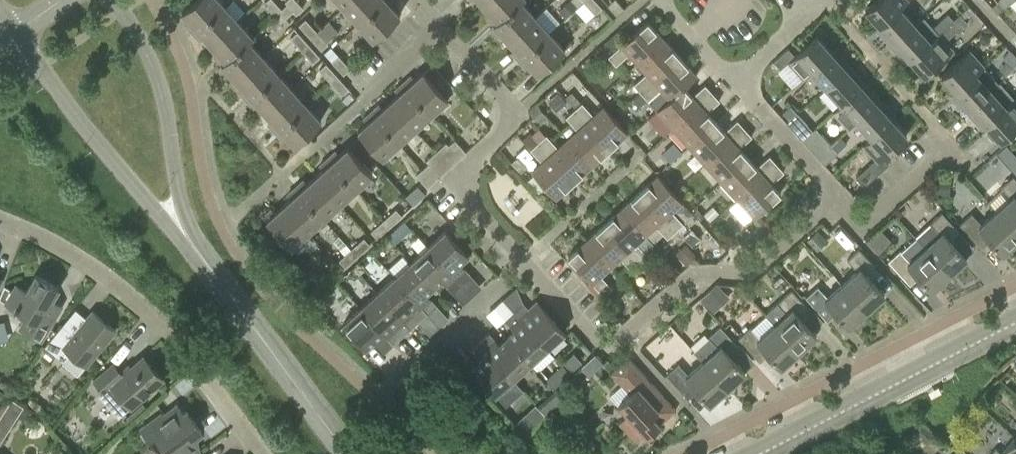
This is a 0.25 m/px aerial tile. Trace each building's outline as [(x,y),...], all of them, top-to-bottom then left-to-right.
[(192,32),(223,4),(219,0),(194,0),(181,12),(189,20),(185,24),(192,32)] [(275,15),(282,9),(274,0),(267,0),(264,3),(275,15)] [(287,4),(293,11),(297,14),(303,8),(296,0),(287,0),(285,2),(287,4)] [(343,7),(358,23),(383,0),(351,0),(343,7)] [(393,0),(383,0),(358,23),(373,39),(399,15),(392,7),(396,3),(393,0)] [(520,0),(488,0),(483,5),(490,12),(486,16),(493,23),(489,27),(489,28),(520,0)] [(508,40),(535,16),(521,1),(521,0),(520,0),(489,28),(497,36),(501,32),(508,40)] [(571,0),(570,0),(559,10),(565,17),(577,6),(571,0)] [(595,0),(584,0),(595,13),(601,7),(595,0)] [(608,5),(616,15),(624,8),(617,0),(613,0),(608,5)] [(879,25),(907,0),(875,0),(865,10),(879,25)] [(891,46),(915,24),(900,7),(908,0),(907,0),(879,25),(884,31),(880,34),(891,46)] [(211,44),(237,20),(223,4),(192,32),(200,40),(204,36),(211,44)] [(293,11),(287,4),(282,9),(275,15),(276,16),(269,23),(277,31),(284,24),(281,22),(293,11)] [(905,54),(910,59),(959,15),(953,19),(948,13),(933,27),(923,16),(915,24),(891,46),(902,57),(905,54)] [(967,23),(959,15),(910,59),(924,75),(952,49),(944,40),(953,32),(955,34),(967,23)] [(518,60),(549,32),(535,16),(508,40),(515,48),(511,52),(518,60)] [(299,25),(310,37),(316,31),(306,19),(299,25)] [(217,68),(252,36),(237,20),(211,44),(218,52),(214,56),(221,63),(217,67),(217,68)] [(628,53),(637,63),(664,39),(647,20),(608,56),(616,64),(628,53)] [(290,37),(301,50),(308,43),(297,31),(290,37)] [(328,44),(316,31),(310,37),(322,50),(328,44)] [(564,49),(549,32),(518,60),(526,68),(530,64),(537,73),(564,49)] [(605,41),(611,48),(622,39),(616,32),(605,41)] [(229,72),(236,80),(262,56),(248,40),(252,37),(252,36),(217,68),(225,76),(229,72)] [(780,69),(788,62),(802,77),(831,52),(816,36),(795,55),(789,49),(774,61),(780,69)] [(640,92),(680,56),(664,39),(637,63),(646,72),(633,84),(640,92)] [(320,56),(308,43),(301,50),(313,62),(320,56)] [(331,47),(324,52),(343,74),(349,68),(331,47)] [(941,75),(955,91),(983,65),(969,50),(941,75)] [(1002,57),(1013,69),(1015,67),(1015,57),(1010,50),(1002,57)] [(810,70),(825,87),(849,65),(839,54),(836,57),(831,52),(802,77),(802,78),(810,70)] [(246,100),(277,72),(262,56),(236,80),(243,88),(239,91),(246,100)] [(640,92),(648,100),(660,90),(668,99),(696,74),(680,56),(640,92)] [(319,69),(330,81),(337,76),(326,63),(319,69)] [(849,65),(825,87),(841,104),(861,85),(856,80),(860,77),(849,65)] [(984,66),(983,65),(955,91),(960,96),(956,99),(967,111),(991,90),(999,83),(984,66)] [(411,75),(403,82),(430,113),(447,98),(446,98),(455,89),(447,81),(439,89),(423,71),(415,79),(411,75)] [(265,112),(291,88),(277,72),(246,100),(254,108),(258,104),(265,112)] [(668,99),(656,109),(672,127),(712,92),(705,84),(692,96),(683,86),(696,75),(696,74),(668,99)] [(348,88),(337,76),(330,81),(342,94),(348,88)] [(390,101),(414,128),(430,113),(403,82),(395,90),(398,94),(390,101)] [(981,120),(986,125),(1014,99),(999,83),(991,90),(967,111),(977,123),(981,120)] [(848,129),(856,121),(880,99),(870,88),(866,91),(861,85),(841,104),(833,111),(848,129)] [(275,132),(306,104),(291,88),(265,112),(272,120),(268,124),(275,132)] [(548,101),(556,111),(566,102),(558,92),(548,101)] [(712,92),(672,127),(689,145),(715,121),(706,112),(719,100),(712,92)] [(863,145),(892,119),(887,114),(891,111),(880,99),(856,121),(871,138),(863,145)] [(1014,99),(986,125),(1000,141),(1015,126),(1015,102),(1014,99)] [(371,111),(398,142),(414,128),(390,101),(383,108),(379,104),(371,111)] [(581,102),(573,109),(609,148),(627,132),(603,106),(593,115),(581,102)] [(321,120),(306,104),(275,132),(282,140),(286,136),(294,145),(321,120)] [(783,113),(789,120),(797,113),(790,106),(783,113)] [(540,108),(517,130),(523,136),(536,124),(552,141),(562,132),(540,108)] [(567,138),(591,165),(609,148),(573,109),(565,117),(577,129),(567,138)] [(382,157),(398,142),(371,111),(363,119),(366,123),(358,130),(382,157)] [(812,130),(797,113),(789,120),(786,122),(802,140),(812,130)] [(864,186),(888,164),(882,157),(906,135),(892,119),(863,145),(876,159),(856,177),(864,186)] [(715,121),(689,145),(705,163),(744,128),(737,120),(724,131),(715,121)] [(744,128),(705,163),(721,181),(747,157),(739,147),(751,136),(744,128)] [(802,140),(817,157),(830,144),(815,128),(802,140)] [(538,141),(529,132),(521,139),(541,162),(531,171),(533,173),(555,197),(573,181),(538,141)] [(538,141),(573,181),(591,165),(567,138),(557,147),(546,134),(538,141)] [(449,145),(446,142),(436,151),(450,167),(465,152),(455,140),(449,145)] [(673,142),(661,153),(669,162),(681,151),(673,142)] [(839,154),(830,144),(817,157),(826,166),(839,154)] [(335,151),(327,158),(355,189),(372,174),(347,147),(339,155),(335,151)] [(416,175),(427,187),(450,167),(436,151),(426,160),(429,163),(416,175)] [(747,157),(721,181),(737,199),(776,163),(769,155),(756,167),(747,157)] [(315,176),(339,203),(355,189),(327,158),(319,165),(323,169),(315,176)] [(666,165),(660,158),(651,166),(657,173),(666,165)] [(783,171),(776,163),(737,199),(754,217),(780,193),(771,183),(783,171)] [(658,174),(639,191),(675,230),(683,223),(671,210),(682,201),(658,174)] [(295,187),(323,218),(339,203),(315,176),(307,184),(303,180),(295,187)] [(1010,197),(996,210),(1015,233),(1015,179),(1013,176),(1001,186),(1010,197)] [(934,178),(933,192),(943,193),(945,179),(934,178)] [(283,205),(307,232),(323,218),(295,187),(287,194),(291,198),(283,205)] [(675,230),(639,191),(622,207),(646,234),(655,225),(667,237),(675,230)] [(290,247),(307,232),(283,205),(275,212),(271,208),(263,216),(290,247)] [(646,234),(622,207),(604,223),(639,262),(647,255),(636,242),(646,234)] [(396,209),(383,220),(389,227),(402,215),(396,209)] [(709,209),(700,217),(706,224),(715,216),(709,209)] [(1002,253),(1015,241),(1015,233),(996,210),(981,224),(971,213),(959,224),(976,243),(985,235),(1002,253)] [(916,237),(924,247),(948,274),(966,258),(965,257),(974,249),(941,212),(930,223),(930,224),(916,237)] [(377,238),(389,227),(383,220),(371,231),(377,238)] [(411,228),(404,220),(398,226),(405,233),(411,228)] [(639,262),(604,223),(586,239),(610,266),(620,257),(631,270),(639,262)] [(701,238),(692,228),(683,237),(692,246),(701,238)] [(817,230),(808,239),(815,247),(824,238),(817,230)] [(445,231),(428,246),(461,283),(470,274),(463,267),(462,268),(458,264),(467,255),(445,231)] [(461,283),(428,246),(418,236),(411,243),(420,253),(411,261),(433,286),(442,278),(446,282),(445,284),(451,291),(461,283)] [(364,237),(351,249),(357,256),(370,244),(364,237)] [(901,250),(900,250),(888,261),(905,279),(914,271),(931,290),(948,274),(924,247),(916,237),(901,250)] [(600,275),(610,266),(586,239),(568,256),(603,295),(612,287),(600,275)] [(687,263),(696,254),(687,245),(677,253),(687,263)] [(847,259),(857,270),(842,283),(866,310),(884,294),(867,275),(876,267),(859,248),(847,259)] [(345,267),(357,256),(351,249),(339,260),(345,267)] [(424,295),(433,286),(411,261),(409,263),(402,256),(390,267),(397,274),(394,277),(427,313),(436,305),(430,298),(428,299),(424,295)] [(331,279),(325,272),(312,284),(319,290),(331,279)] [(0,296),(0,299),(5,302),(27,315),(19,327),(41,340),(49,327),(39,320),(58,287),(36,274),(26,291),(16,285),(12,291),(4,286),(0,296)] [(377,292),(410,329),(417,322),(427,313),(394,277),(377,292)] [(831,307),(848,326),(866,310),(842,283),(827,297),(817,286),(805,297),(822,315),(831,307)] [(723,292),(716,284),(700,298),(713,312),(717,308),(712,302),(723,292)] [(808,308),(791,289),(764,313),(774,324),(798,351),(816,335),(799,316),(808,308)] [(410,329),(377,292),(360,307),(393,344),(402,335),(410,329)] [(320,308),(326,303),(321,297),(315,302),(320,308)] [(523,302),(513,311),(546,347),(563,332),(541,307),(531,315),(527,311),(529,309),(523,302)] [(384,352),(393,344),(360,307),(343,323),(365,348),(375,339),(379,344),(377,345),(384,352)] [(115,330),(92,311),(73,333),(62,324),(44,346),(56,356),(63,347),(86,365),(115,330)] [(507,337),(529,362),(546,347),(513,311),(504,319),(510,326),(512,325),(516,329),(507,337)] [(763,348),(780,367),(798,351),(774,324),(759,337),(750,327),(738,337),(755,356),(763,348)] [(693,351),(703,361),(727,387),(745,371),(744,370),(756,360),(740,342),(737,345),(720,326),(708,337),(693,351)] [(479,341),(512,378),(529,362),(507,337),(498,346),(494,341),(495,340),(489,333),(479,341)] [(523,390),(512,378),(479,341),(470,350),(476,357),(478,355),(482,360),(473,368),(506,405),(523,390)] [(564,362),(572,371),(582,362),(574,353),(564,362)] [(660,423),(656,419),(671,405),(628,356),(610,372),(629,393),(617,404),(627,414),(618,422),(635,441),(644,434),(646,436),(660,423)] [(113,364),(94,380),(103,390),(100,393),(119,416),(162,378),(143,357),(122,375),(113,364)] [(692,385),(709,403),(727,387),(703,361),(688,374),(678,363),(666,374),(683,393),(692,385)] [(22,407),(12,400),(0,419),(0,442),(22,407)] [(176,403),(141,429),(149,440),(155,435),(169,453),(168,453),(190,453),(195,451),(188,441),(201,431),(186,411),(183,413),(176,403)] [(915,433),(926,442),(934,433),(923,423),(915,433)] [(947,435),(957,443),(965,434),(956,426),(947,435)] [(1015,437),(1001,453),(995,448),(990,453),(1015,453),(1015,438),(1015,437)]
